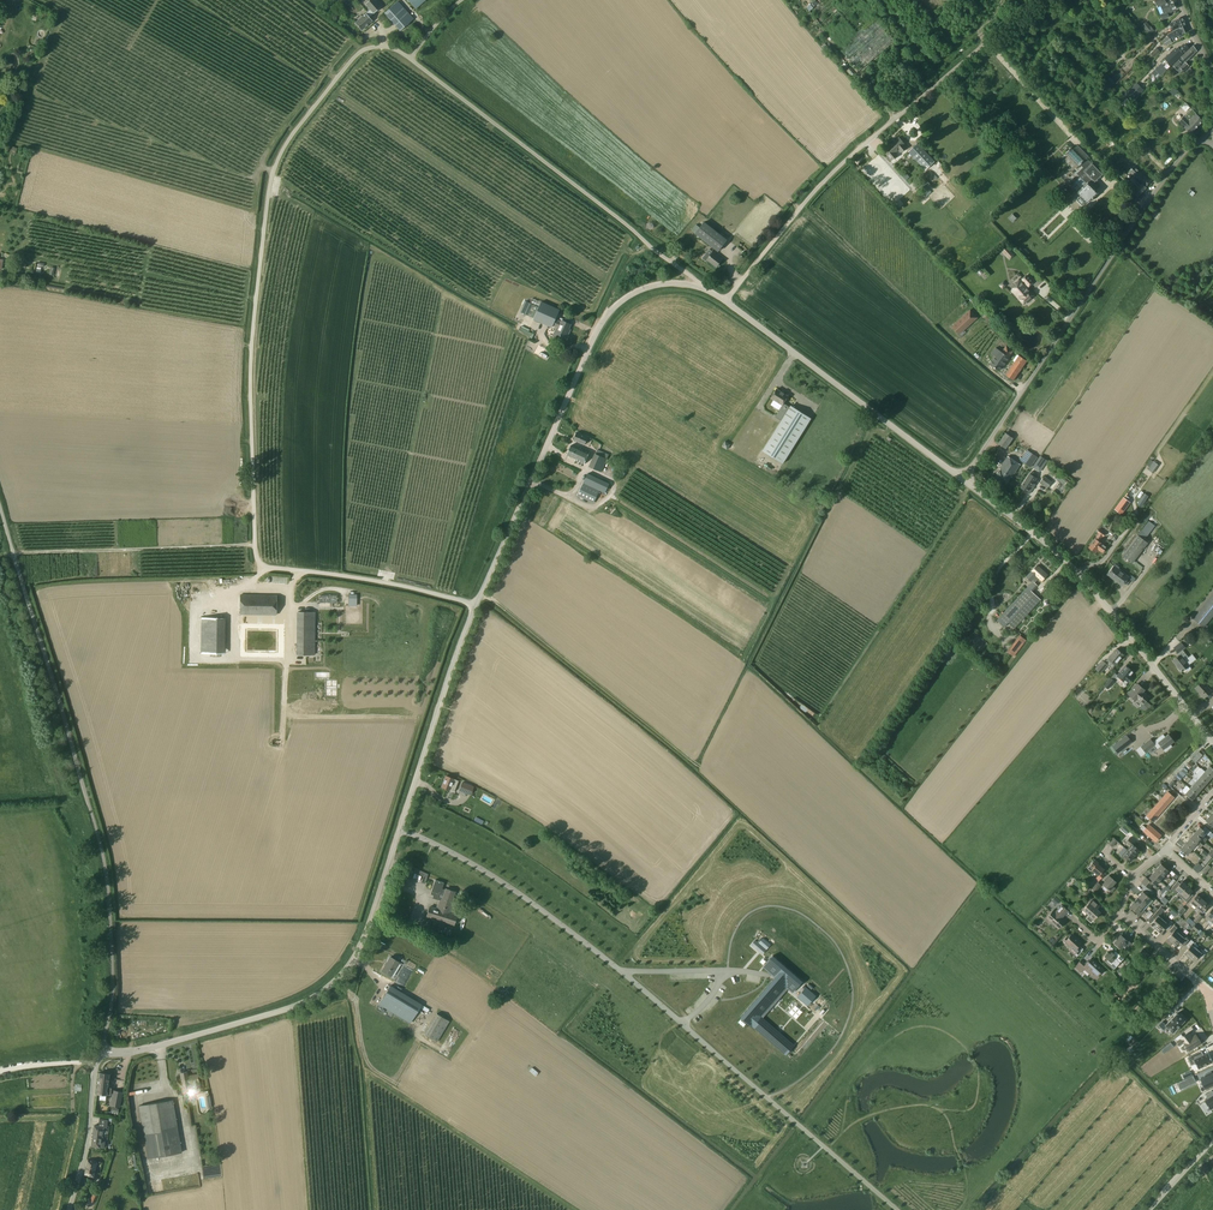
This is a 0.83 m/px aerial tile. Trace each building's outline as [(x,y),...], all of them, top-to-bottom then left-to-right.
[(370,9),(374,13),(381,7),(374,0),(369,0),(365,4),(370,9)] [(424,0),(406,0),(414,9),(424,0)] [(1160,15),(1162,20),(1169,17),(1167,13),(1173,11),(1173,10),(1177,8),(1174,0),(1165,4),(1164,2),(1165,2),(1165,0),(1154,0),(1160,15)] [(409,23),(414,19),(398,1),(393,5),(384,13),(400,31),(409,23)] [(355,23),(362,30),(372,21),(366,13),(355,23)] [(895,41),(875,17),(839,48),(859,71),(870,63),(895,41)] [(1186,26),(1182,18),(1176,20),(1176,21),(1171,23),(1170,25),(1173,29),(1174,30),(1179,28),(1180,28),(1180,29),(1186,26)] [(1150,26),(1146,30),(1150,35),(1154,31),(1155,33),(1158,31),(1156,29),(1154,31),(1150,26)] [(1189,31),(1186,26),(1180,29),(1180,28),(1168,34),(1167,35),(1168,37),(1162,40),(1166,46),(1172,42),(1171,40),(1179,36),(1180,38),(1183,36),(1183,34),(1189,31)] [(1180,56),(1189,49),(1186,44),(1179,49),(1178,47),(1175,50),(1174,49),(1165,58),(1165,59),(1161,63),(1151,73),(1157,79),(1160,76),(1167,69),(1180,56)] [(1185,62),(1197,51),(1193,45),(1172,65),(1177,70),(1179,68),(1183,72),(1189,65),(1185,62)] [(1156,48),(1150,54),(1153,57),(1154,57),(1156,54),(1157,55),(1160,52),(1159,51),(1156,48)] [(1109,85),(1113,81),(1109,77),(1105,80),(1109,85)] [(1134,87),(1124,95),(1130,101),(1139,93),(1134,87)] [(1179,121),(1185,127),(1184,128),(1190,134),(1202,121),(1192,109),(1184,118),(1183,117),(1183,118),(1179,121)] [(890,152),(887,154),(892,160),(894,158),(895,158),(895,157),(897,155),(895,153),(898,150),(900,153),(906,148),(904,145),(904,144),(899,138),(889,146),(890,147),(888,149),(890,152)] [(918,143),(908,152),(913,157),(916,160),(921,165),(925,170),(935,161),(931,157),(918,143)] [(1071,147),(1065,153),(1078,166),(1080,164),(1085,170),(1084,171),(1082,169),(1077,174),(1080,177),(1075,183),(1081,189),(1077,193),(1081,196),(1076,200),(1082,206),(1086,202),(1087,203),(1092,199),(1094,197),(1098,193),(1094,190),(1095,189),(1094,188),(1093,188),(1091,186),(1094,183),(1095,183),(1104,175),(1092,163),(1091,164),(1086,158),(1088,157),(1077,145),(1073,150),(1071,147)] [(1116,166),(1111,160),(1105,166),(1111,171),(1116,166)] [(1146,186),(1151,181),(1136,167),(1134,166),(1129,171),(1131,173),(1146,186)] [(1120,170),(1116,167),(1111,172),(1117,178),(1120,174),(1118,172),(1120,170)] [(1141,194),(1146,188),(1142,184),(1133,177),(1128,182),(1136,190),(1135,191),(1140,195),(1141,194)] [(923,182),(919,186),(924,191),(925,191),(929,188),(923,182)] [(704,222),(695,234),(718,252),(728,240),(704,222)] [(723,259),(713,252),(709,249),(707,252),(702,258),(706,261),(707,260),(717,267),(723,259)] [(1034,295),(1028,288),(1035,282),(1028,275),(1022,281),(1020,279),(1014,283),(1016,286),(1011,291),(1024,304),(1034,295)] [(521,312),(534,318),(539,307),(526,301),(521,312)] [(533,319),(552,328),(553,326),(556,319),(560,310),(541,301),(539,307),(534,318),(533,319)] [(952,326),(959,334),(973,321),(966,314),(952,326)] [(557,327),(553,336),(558,338),(559,335),(565,338),(566,336),(567,337),(569,333),(567,333),(571,325),(562,321),(562,322),(556,319),(553,326),(556,327),(557,327)] [(518,331),(532,337),(534,333),(528,331),(529,329),(521,325),(518,331)] [(995,357),(990,365),(999,371),(1003,365),(1003,366),(1009,357),(1013,351),(1006,346),(1002,352),(996,348),(991,354),(995,357)] [(1013,381),(1027,360),(1019,355),(1005,375),(1013,381)] [(775,417),(781,421),(790,407),(783,403),(788,396),(777,389),(771,398),(782,405),(775,417)] [(781,421),(763,451),(783,464),(811,419),(791,406),(790,407),(781,421)] [(577,432),(574,440),(585,445),(589,437),(577,432)] [(1006,449),(1013,438),(1005,433),(998,444),(1006,449)] [(580,449),(572,445),(567,455),(576,459),(575,460),(584,464),(590,452),(581,448),(580,449)] [(598,450),(596,454),(607,459),(609,455),(598,450)] [(1027,450),(1020,460),(1031,467),(1038,457),(1033,454),(1027,450)] [(1012,477),(1020,464),(1010,457),(1007,456),(1005,460),(999,469),(1000,470),(995,478),(1005,485),(1011,476),(1012,477)] [(1040,456),(1033,467),(1036,469),(1044,458),(1040,456)] [(1153,473),(1159,465),(1153,461),(1147,469),(1153,473)] [(1030,474),(1020,488),(1027,492),(1028,492),(1030,493),(1033,487),(1031,486),(1037,478),(1036,478),(1038,476),(1032,472),(1030,474)] [(610,484),(588,473),(577,495),(594,503),(600,490),(607,494),(608,491),(607,490),(610,484)] [(1068,484),(1072,478),(1063,473),(1060,480),(1068,484)] [(1040,482),(1048,488),(1052,482),(1045,476),(1040,482)] [(1115,509),(1121,514),(1130,502),(1123,497),(1115,509)] [(1107,547),(1102,543),(1099,541),(1102,536),(1103,537),(1105,533),(1100,529),(1097,532),(1099,534),(1095,538),(1088,548),(1095,553),(1098,549),(1103,553),(1107,547)] [(1138,535),(1122,555),(1132,563),(1148,543),(1138,535)] [(1032,582),(1027,587),(1012,603),(997,620),(1004,627),(1008,622),(1014,628),(1041,600),(1032,592),(1038,586),(1035,583),(1039,578),(1042,581),(1047,575),(1037,565),(1026,577),(1030,582),(1031,581),(1032,582)] [(1129,577),(1118,569),(1114,566),(1107,575),(1122,586),(1129,577)] [(240,614),(276,615),(276,595),(240,595),(240,614)] [(1212,617),(1212,595),(1193,619),(1204,628),(1212,617)] [(315,612),(298,612),(297,655),(314,655),(315,612)] [(225,616),(201,616),(201,654),(224,654),(225,616)] [(1014,657),(1026,640),(1020,635),(1007,652),(1014,657)] [(1178,654),(1185,648),(1184,646),(1187,643),(1184,640),(1181,642),(1173,648),(1178,654)] [(1115,665),(1124,655),(1117,649),(1108,659),(1115,665)] [(1185,668),(1187,671),(1188,671),(1191,669),(1191,668),(1188,665),(1192,662),(1196,659),(1192,654),(1188,657),(1188,658),(1184,661),(1180,655),(1173,660),(1177,665),(1177,664),(1182,671),(1185,668)] [(1101,664),(1096,669),(1100,673),(1107,665),(1105,662),(1103,661),(1101,664)] [(1132,677),(1131,676),(1134,672),(1126,665),(1117,676),(1123,681),(1125,679),(1128,682),(1132,677)] [(326,696),(337,696),(337,680),(336,680),(336,676),(327,676),(327,680),(326,680),(326,681),(325,681),(325,688),(326,688),(326,696)] [(1111,678),(1104,686),(1106,689),(1107,688),(1108,688),(1114,681),(1111,678)] [(1204,698),(1212,691),(1206,685),(1208,683),(1204,680),(1195,688),(1204,698)] [(1149,697),(1143,692),(1145,690),(1137,683),(1128,694),(1136,700),(1137,699),(1143,704),(1149,697)] [(1163,735),(1153,742),(1155,745),(1157,749),(1161,746),(1165,752),(1172,746),(1170,744),(1174,741),(1168,734),(1165,737),(1163,735)] [(1126,735),(1112,746),(1118,753),(1132,742),(1126,735)] [(1150,739),(1136,750),(1141,756),(1155,745),(1153,742),(1150,739)] [(1195,763),(1200,757),(1197,754),(1192,760),(1195,763)] [(1205,771),(1212,777),(1212,776),(1212,767),(1211,765),(1210,766),(1205,771)] [(1201,768),(1196,774),(1207,783),(1212,777),(1205,771),(1201,768)] [(1194,777),(1191,780),(1195,783),(1202,789),(1207,783),(1196,774),(1195,773),(1193,776),(1194,777)] [(442,787),(449,790),(454,792),(458,781),(454,779),(446,776),(442,787)] [(1189,783),(1192,786),(1190,788),(1197,795),(1202,789),(1195,783),(1191,780),(1189,783)] [(474,786),(462,782),(459,791),(470,795),(474,786)] [(1197,795),(1190,788),(1185,794),(1192,800),(1197,795)] [(1162,798),(1169,803),(1174,797),(1168,792),(1162,798)] [(1157,804),(1164,809),(1169,803),(1162,798),(1157,804)] [(1152,810),(1158,815),(1164,809),(1157,804),(1152,810)] [(1148,820),(1150,818),(1153,821),(1158,815),(1152,810),(1146,816),(1145,817),(1148,820)] [(1142,829),(1149,836),(1155,830),(1149,824),(1146,828),(1144,826),(1142,829)] [(1203,829),(1200,827),(1194,833),(1201,839),(1205,842),(1207,839),(1203,836),(1206,834),(1208,836),(1209,835),(1212,838),(1212,834),(1211,833),(1211,832),(1205,827),(1203,829)] [(1155,830),(1149,836),(1155,842),(1161,835),(1155,830)] [(1203,845),(1199,842),(1201,839),(1194,833),(1189,839),(1196,845),(1197,844),(1200,847),(1203,845)] [(1112,847),(1117,841),(1113,837),(1108,843),(1112,847)] [(1126,842),(1130,846),(1127,849),(1134,856),(1139,850),(1135,847),(1138,843),(1130,837),(1126,842)] [(1196,845),(1189,839),(1185,844),(1191,850),(1196,845)] [(1191,850),(1185,844),(1180,849),(1187,855),(1191,850)] [(1134,856),(1127,849),(1122,856),(1129,862),(1134,856)] [(1091,865),(1088,868),(1091,871),(1092,870),(1098,875),(1095,879),(1098,882),(1106,873),(1103,871),(1104,869),(1098,864),(1099,863),(1095,860),(1091,865)] [(1157,869),(1164,876),(1169,871),(1163,866),(1161,864),(1157,869)] [(1208,864),(1202,871),(1205,874),(1211,867),(1208,864)] [(1164,876),(1157,869),(1152,874),(1160,881),(1164,876)] [(1160,881),(1152,874),(1148,879),(1153,884),(1155,886),(1160,881)] [(1110,877),(1103,884),(1105,885),(1103,888),(1103,889),(1105,891),(1106,891),(1108,888),(1112,892),(1115,888),(1112,886),(1116,882),(1110,877)] [(1153,884),(1148,879),(1146,877),(1141,882),(1143,883),(1149,889),(1153,884)] [(446,889),(446,890),(441,889),(443,883),(434,880),(430,895),(433,896),(432,899),(440,901),(437,910),(430,907),(427,916),(436,919),(433,925),(443,928),(445,922),(454,925),(457,916),(448,913),(455,892),(446,889)] [(1178,881),(1171,888),(1173,890),(1176,893),(1178,891),(1181,893),(1188,886),(1182,881),(1180,884),(1178,881)] [(1097,882),(1091,889),(1095,892),(1101,885),(1097,882)] [(1078,891),(1085,897),(1089,892),(1082,887),(1081,886),(1078,890),(1078,891)] [(1181,893),(1179,895),(1184,900),(1187,902),(1193,895),(1190,893),(1192,890),(1188,886),(1181,893)] [(1143,892),(1139,897),(1146,904),(1149,906),(1153,901),(1151,899),(1143,892)] [(1191,902),(1189,904),(1191,906),(1193,904),(1197,907),(1203,900),(1197,894),(1191,902)] [(1056,896),(1052,900),(1056,904),(1060,901),(1056,896)] [(1146,904),(1139,897),(1134,901),(1142,908),(1146,904)] [(1099,906),(1092,900),(1083,910),(1089,915),(1086,918),(1091,922),(1094,919),(1101,912),(1097,909),(1099,906)] [(1203,900),(1197,907),(1200,910),(1202,912),(1209,905),(1203,900)] [(1142,908),(1134,901),(1130,906),(1137,913),(1142,908)] [(1053,911),(1047,918),(1059,928),(1065,921),(1062,918),(1069,911),(1062,905),(1055,912),(1053,911)] [(1152,916),(1155,919),(1151,924),(1156,928),(1164,919),(1161,917),(1162,915),(1161,914),(1165,910),(1161,907),(1152,916)] [(1182,908),(1177,914),(1180,916),(1181,915),(1186,910),(1183,907),(1182,908)] [(1199,914),(1193,920),(1196,923),(1202,916),(1199,914)] [(1170,921),(1168,923),(1164,919),(1156,928),(1161,933),(1165,927),(1168,930),(1173,924),(1170,921)] [(1172,933),(1167,939),(1172,943),(1181,933),(1180,933),(1176,929),(1177,928),(1176,927),(1174,925),(1169,931),(1172,933)] [(1181,933),(1172,943),(1177,947),(1179,945),(1180,945),(1183,947),(1190,938),(1187,936),(1182,932),(1181,933)] [(1082,951),(1078,947),(1081,944),(1071,935),(1068,938),(1067,937),(1063,941),(1071,948),(1069,950),(1075,955),(1077,956),(1082,951)] [(1121,935),(1114,942),(1121,948),(1125,943),(1128,946),(1131,943),(1131,944),(1132,943),(1134,940),(1127,935),(1125,938),(1121,935)] [(1186,945),(1189,948),(1184,953),(1189,957),(1197,948),(1192,944),(1194,942),(1191,940),(1186,945)] [(1197,948),(1189,957),(1194,962),(1199,956),(1201,958),(1206,953),(1203,950),(1201,949),(1200,950),(1197,948)] [(1149,955),(1143,949),(1139,953),(1146,958),(1149,955)] [(1116,950),(1113,953),(1112,952),(1110,954),(1108,952),(1105,956),(1106,957),(1104,960),(1113,969),(1124,957),(1116,950)] [(773,980),(740,1017),(741,1018),(742,1017),(752,1026),(751,1027),(752,1027),(752,1026),(786,1055),(786,1054),(794,1045),(761,1016),(784,990),(783,989),(785,986),(792,992),(802,981),(802,982),(803,981),(773,955),(773,956),(774,957),(764,968),(777,979),(775,981),(773,980)] [(391,976),(399,962),(390,957),(382,971),(391,976)] [(1080,973),(1085,968),(1095,978),(1103,970),(1091,958),(1086,964),(1081,960),(1074,967),(1080,973)] [(390,985),(379,1004),(410,1023),(421,1004),(390,985)] [(806,988),(798,997),(807,1005),(815,995),(816,996),(806,987),(805,987),(806,988)] [(1162,1021),(1158,1025),(1164,1030),(1167,1027),(1173,1032),(1184,1020),(1177,1013),(1165,1025),(1162,1021)] [(437,1042),(449,1021),(436,1014),(424,1034),(437,1042)] [(1188,1033),(1181,1038),(1183,1042),(1188,1050),(1201,1043),(1196,1035),(1192,1037),(1188,1033)] [(1170,1043),(1161,1050),(1164,1054),(1173,1046),(1170,1043)] [(1201,1051),(1188,1058),(1191,1065),(1195,1063),(1198,1069),(1212,1062),(1208,1053),(1201,1056),(1199,1053),(1201,1052),(1201,1051)] [(539,1073),(532,1068),(530,1071),(536,1076),(539,1073)] [(198,1074),(187,1076),(187,1072),(181,1073),(183,1088),(189,1087),(190,1089),(200,1087),(198,1074)] [(1201,1078),(1205,1088),(1207,1087),(1207,1088),(1212,1086),(1211,1085),(1212,1084),(1212,1073),(1211,1073),(1211,1072),(1205,1074),(1206,1076),(1201,1078)] [(107,1095),(109,1074),(99,1073),(97,1094),(107,1095)] [(1193,1076),(1177,1083),(1180,1089),(1196,1082),(1193,1076)] [(120,1107),(123,1092),(113,1090),(110,1105),(120,1107)] [(1205,1101),(1210,1109),(1212,1108),(1212,1092),(1212,1090),(1205,1095),(1208,1099),(1205,1101)] [(182,1152),(173,1100),(139,1106),(148,1158),(182,1152)] [(1154,1126),(1161,1118),(1150,1108),(1143,1116),(1154,1126)] [(100,1118),(99,1126),(94,1125),(92,1146),(100,1147),(103,1128),(105,1128),(106,1124),(107,1124),(108,1120),(100,1118)] [(97,1162),(89,1160),(85,1174),(94,1176),(97,1162)] [(94,1192),(90,1200),(95,1203),(99,1194),(94,1192)]
